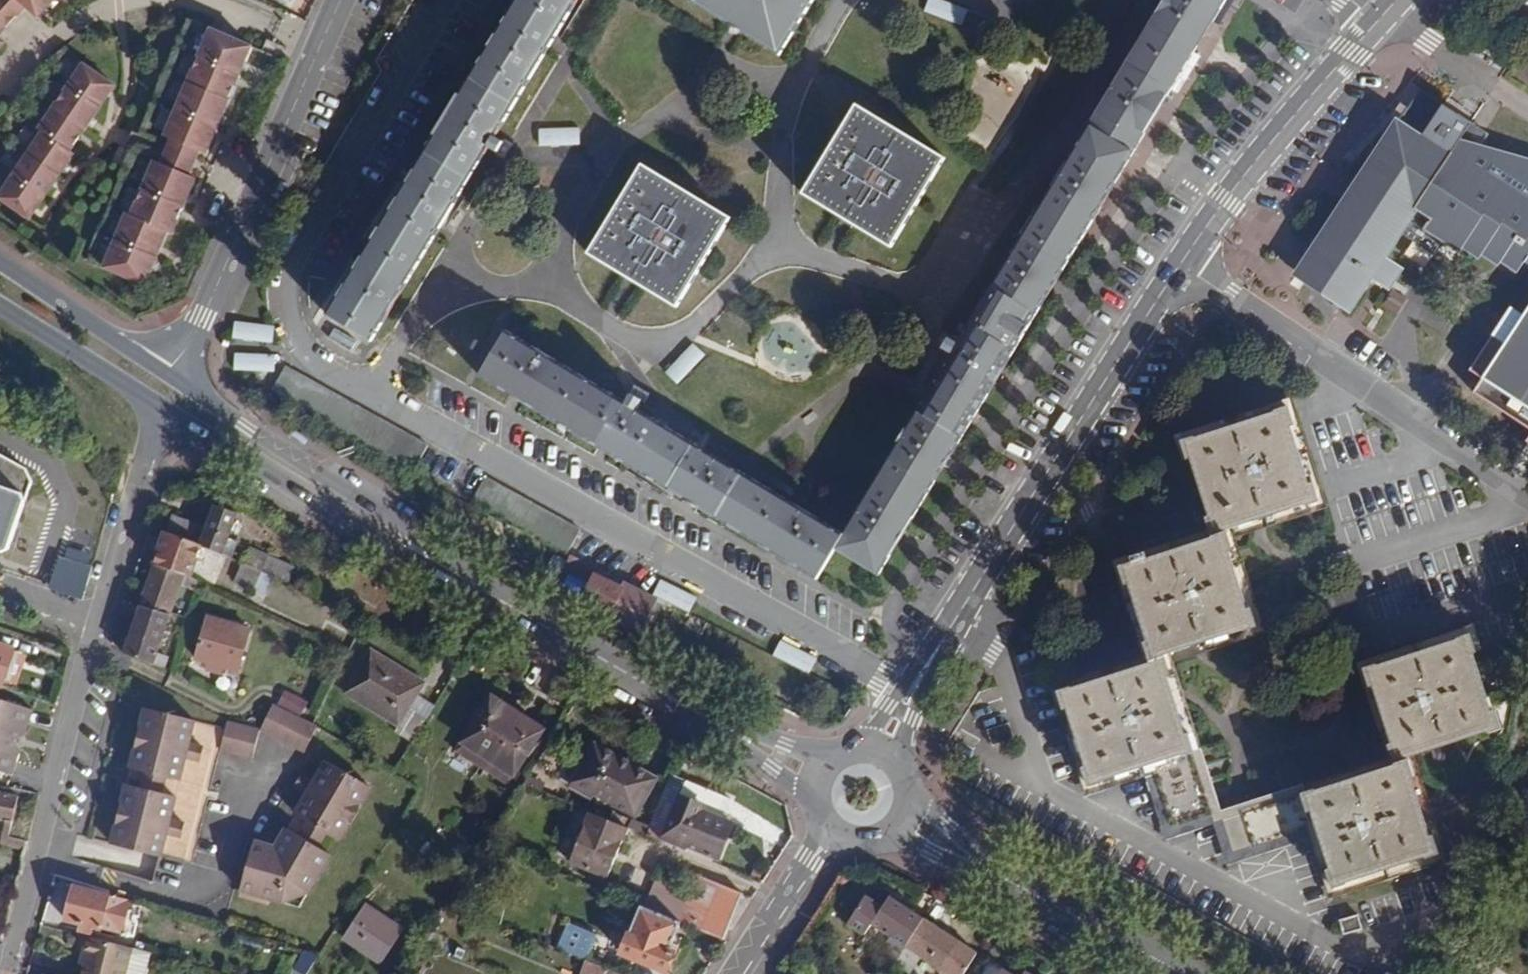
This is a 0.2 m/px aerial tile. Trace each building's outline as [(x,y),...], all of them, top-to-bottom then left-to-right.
[(24,5),(36,15),(48,0),(0,0),(0,35),(24,5)] [(514,2),(476,69),(423,153),(384,218),(347,278),(326,314),(373,342),(579,0),(516,0),(514,2)] [(507,333),(481,377),(515,398),(603,450),(684,499),(775,554),(818,579),(836,550),(879,576),(903,535),(949,460),(1006,365),(1054,285),(1099,208),(1156,117),(1195,52),(1226,0),(1166,0),(845,534),(732,467),(635,409),(507,333)] [(816,0),(693,0),(692,1),(736,28),(781,56),(816,0)] [(969,10),(937,0),(929,0),(925,13),(964,25),(969,10)] [(244,66),(252,46),(211,29),(165,136),(170,139),(200,152),(206,155),(215,134),(222,117),(237,81),(241,73),(244,66)] [(29,219),(35,211),(53,184),(64,168),(74,153),(70,150),(80,136),(90,122),(109,94),(115,85),(80,61),(34,127),(38,129),(0,185),(0,199),(29,219)] [(1397,122),(1396,121),(1297,275),(1352,310),(1373,277),(1391,288),(1403,270),(1386,259),(1417,211),(1451,157),(1449,156),(1461,140),(1470,126),(1443,110),(1446,105),(1420,88),(1397,122)] [(1493,134),(1446,105),(1443,110),(1470,126),(1461,140),(1479,152),(1483,147),(1493,134)] [(805,194),(892,246),(944,158),(857,107),(805,194)] [(579,126),(539,131),(542,149),(581,144),(579,126)] [(200,152),(170,139),(164,148),(159,162),(190,176),(196,162),(200,152)] [(1449,156),(1451,157),(1417,211),(1432,220),(1426,229),(1461,251),(1463,248),(1479,258),(1483,253),(1500,265),(1503,263),(1519,273),(1525,264),(1527,266),(1527,161),(1518,155),(1515,160),(1500,150),(1496,156),(1483,147),(1479,152),(1461,140),(1449,156)] [(103,267),(144,285),(152,268),(159,251),(167,232),(172,234),(180,215),(187,198),(196,178),(190,176),(159,162),(154,160),(131,215),(127,213),(103,267)] [(589,254),(679,307),(731,219),(643,166),(589,254)] [(1524,318),(1512,309),(1471,372),(1485,381),(1476,395),(1527,428),(1527,312),(1524,318)] [(274,343),(275,325),(233,322),(232,340),(274,343)] [(275,371),(275,354),(234,353),(233,369),(275,371)] [(427,447),(283,367),(270,391),(414,471),(427,447)] [(1214,538),(1228,531),(1305,506),(1307,508),(1321,503),(1314,483),(1311,484),(1293,427),(1296,425),(1290,406),(1275,410),(1276,413),(1197,438),(1196,435),(1182,440),(1189,460),(1192,459),(1210,517),(1207,518),(1214,538)] [(1,554),(9,550),(33,483),(27,469),(0,455),(0,554),(1,554)] [(471,501),(566,554),(579,531),(484,477),(471,501)] [(172,517),(166,533),(201,546),(222,554),(237,516),(215,507),(206,530),(172,517)] [(1234,552),(1228,531),(1214,538),(1150,559),(1148,552),(1132,557),(1134,562),(1120,566),(1126,585),(1131,585),(1149,640),(1145,642),(1151,663),(1074,689),(1073,686),(1059,691),(1065,712),(1069,710),(1072,719),(1087,766),(1083,767),(1090,788),(1104,784),(1103,781),(1151,766),(1172,830),(1222,811),(1203,750),(1197,751),(1192,734),(1189,734),(1170,677),(1172,675),(1166,655),(1243,630),(1244,632),(1259,627),(1255,614),(1253,608),(1250,609),(1232,554),(1234,552)] [(155,563),(155,564),(185,574),(192,577),(201,546),(166,533),(163,540),(155,563)] [(251,548),(243,565),(267,574),(273,558),(251,548)] [(50,588),(84,599),(95,565),(61,554),(50,588)] [(626,583),(571,556),(567,566),(593,579),(586,596),(612,610),(626,583)] [(267,574),(289,584),(296,567),(273,558),(267,574)] [(152,570),(140,606),(171,615),(172,613),(182,585),(185,574),(155,564),(152,570)] [(192,577),(185,574),(182,585),(195,589),(198,580),(192,577)] [(612,610),(608,617),(641,634),(659,599),(626,583),(612,610)] [(1351,583),(1255,614),(1259,627),(1262,634),(1340,609),(1359,670),(1365,669),(1378,664),(1351,583)] [(139,610),(125,654),(153,666),(171,615),(140,606),(139,610)] [(686,626),(693,616),(678,609),(672,619),(686,626)] [(250,631),(208,618),(196,661),(239,673),(250,631)] [(1457,640),(1378,664),(1365,669),(1371,688),(1375,687),(1393,743),(1389,745),(1394,764),(1410,758),(1488,733),(1489,735),(1502,730),(1496,710),(1493,711),(1475,654),(1478,652),(1471,632),(1457,637),(1457,640)] [(2,687),(5,680),(14,653),(14,652),(0,646),(0,686),(2,687)] [(411,743),(426,718),(411,709),(425,685),(372,651),(344,693),(399,727),(395,734),(411,743)] [(14,653),(5,680),(17,684),(25,657),(14,653)] [(544,729),(520,714),(492,697),(456,751),(484,769),(486,770),(509,785),(544,729)] [(0,700),(0,772),(12,776),(18,756),(14,748),(16,741),(19,732),(27,729),(33,711),(0,700)] [(262,724),(260,730),(305,751),(307,748),(316,728),(271,706),(262,724)] [(144,708),(134,749),(129,768),(143,771),(165,776),(179,780),(182,768),(186,757),(195,759),(199,746),(189,744),(195,720),(144,708)] [(220,751),(239,755),(252,758),(260,730),(250,728),(226,723),(220,751)] [(25,736),(27,729),(19,732),(16,741),(25,736)] [(204,747),(199,746),(195,759),(200,760),(204,747)] [(595,747),(574,784),(634,817),(655,781),(595,747)] [(1241,804),(1254,846),(1317,825),(1330,868),(1328,869),(1334,889),(1348,884),(1347,882),(1426,856),(1427,859),(1440,854),(1434,834),(1432,835),(1414,779),(1416,778),(1410,758),(1394,764),(1318,790),(1316,788),(1306,791),(1304,783),(1241,804)] [(341,839),(371,785),(325,760),(314,780),(304,776),(297,788),(306,793),(295,814),(307,821),(327,831),(341,839)] [(165,776),(143,771),(140,788),(161,793),(165,776)] [(297,788),(304,776),(301,774),(294,787),(297,788)] [(662,842),(667,845),(685,853),(687,847),(719,861),(733,826),(723,822),(730,802),(687,783),(662,842)] [(161,793),(140,788),(125,784),(111,844),(161,857),(166,834),(178,836),(180,823),(171,821),(176,797),(161,793)] [(27,844),(9,839),(20,800),(0,792),(0,822),(6,823),(1,846),(26,852),(27,844)] [(1241,804),(1222,811),(1235,852),(1254,846),(1241,804)] [(628,829),(590,813),(570,863),(607,878),(628,829)] [(318,847),(327,831),(307,821),(300,836),(318,847)] [(332,854),(318,847),(300,836),(286,829),(282,836),(277,847),(269,845),(253,842),(241,891),(272,900),(302,908),(332,854)] [(277,847),(282,836),(272,832),(269,845),(277,847)] [(645,909),(681,924),(723,941),(741,895),(699,877),(691,895),(657,881),(645,909)] [(86,928),(85,934),(97,937),(99,931),(133,939),(142,905),(73,886),(65,921),(81,926),(86,928)] [(269,906),(272,900),(241,891),(239,898),(269,906)] [(894,967),(925,920),(891,897),(884,907),(867,897),(848,926),(866,937),(871,927),(890,939),(873,964),(889,973),(894,967)] [(645,909),(641,908),(623,954),(666,972),(673,955),(669,953),(681,924),(645,909)] [(345,940),(369,957),(381,964),(403,932),(390,924),(365,909),(345,940)] [(1345,936),(1365,930),(1360,914),(1340,920),(1345,936)] [(925,920),(894,967),(906,973),(912,973),(921,959),(944,973),(965,973),(978,954),(925,920)] [(570,925),(559,950),(586,961),(597,937),(570,925)] [(79,973),(121,973),(123,973),(142,973),(147,954),(84,937),(80,954),(83,957),(81,966),(79,973)] [(306,953),(295,972),(298,973),(308,973),(319,956),(306,953)] [(586,961),(581,973),(606,973),(607,970),(586,961)] [(990,962),(983,973),(1010,973),(990,962)]
